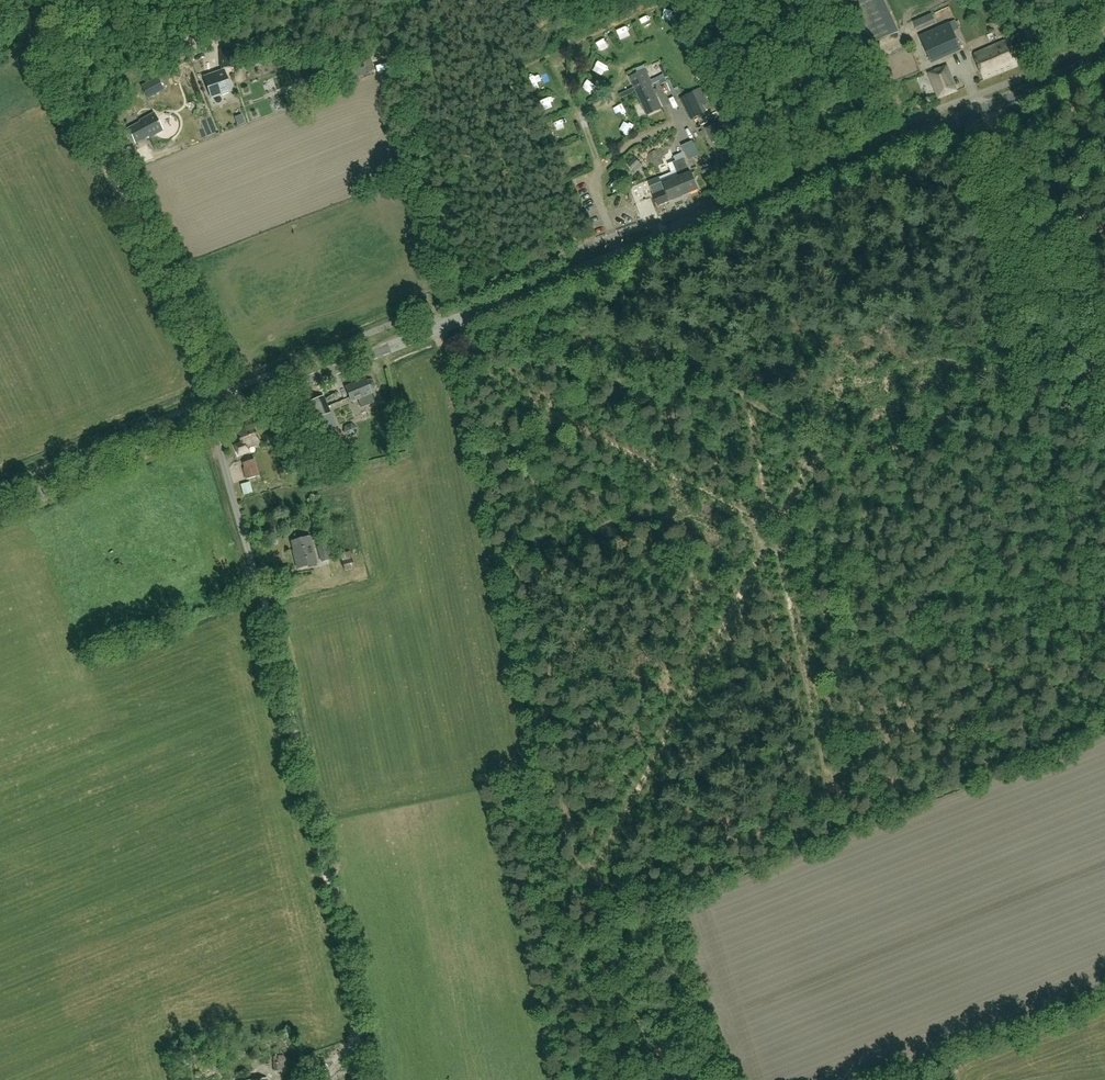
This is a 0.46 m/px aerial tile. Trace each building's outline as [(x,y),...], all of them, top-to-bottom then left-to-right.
[(884,0),(842,0),(865,48),(899,32),(884,0)] [(932,13),(913,22),(918,32),(937,23),(932,13)] [(959,29),(955,20),(949,23),(953,31),(959,29)] [(961,49),(949,23),(919,36),(930,60),(940,56),(941,58),(961,49)] [(649,42),(660,38),(655,25),(645,29),(649,42)] [(973,54),(983,80),(1017,66),(1008,41),(973,54)] [(683,47),(688,56),(696,51),(691,42),(683,47)] [(609,57),(616,53),(611,43),(603,46),(609,57)] [(232,50),(220,51),(221,68),(233,67),(232,50)] [(270,61),(261,65),(263,71),(272,68),(270,61)] [(345,67),(348,79),(365,75),(362,63),(345,67)] [(928,74),(939,98),(957,91),(946,66),(928,74)] [(534,73),(539,83),(547,80),(542,70),(534,73)] [(629,78),(633,88),(619,95),(621,99),(635,92),(645,110),(658,103),(649,85),(651,84),(644,70),(629,78)] [(205,80),(212,99),(231,92),(224,71),(212,75),(213,78),(205,80)] [(142,86),(148,98),(164,89),(157,78),(142,86)] [(271,87),(272,96),(280,94),(279,86),(271,87)] [(702,106),(708,103),(700,88),(679,99),(690,120),(705,112),(702,106)] [(277,105),(281,115),(288,113),(283,102),(277,105)] [(154,109),(162,123),(167,120),(159,106),(154,109)] [(553,121),(562,116),(557,106),(547,111),(553,121)] [(127,130),(135,144),(148,137),(149,139),(163,131),(162,129),(161,130),(153,114),(139,121),(140,123),(127,130)] [(719,123),(706,129),(712,143),(732,134),(725,118),(718,121),(719,123)] [(568,143),(574,141),(570,128),(564,129),(568,143)] [(172,133),(164,134),(165,145),(173,144),(172,133)] [(653,180),(656,188),(658,193),(652,196),(657,207),(669,202),(670,202),(697,191),(690,174),(684,158),(672,163),(675,171),(653,180)] [(579,178),(588,174),(583,161),(574,165),(579,178)] [(366,379),(346,387),(351,401),(358,399),(362,408),(375,403),(371,394),(370,391),(374,389),(376,386),(374,381),(371,380),(367,382),(366,379)] [(323,397),(311,402),(318,418),(330,413),(323,397)] [(241,443),(234,446),(238,455),(249,451),(247,447),(259,442),(253,425),(237,432),(241,443)] [(339,438),(334,426),(323,431),(328,443),(339,438)] [(485,451),(488,463),(495,461),(492,450),(485,451)] [(254,460),(243,463),(245,469),(243,469),(246,480),(259,476),(254,460)] [(283,468),(278,470),(281,481),(287,479),(283,468)] [(309,537),(291,542),(295,556),(294,557),(297,569),(316,564),(309,537)] [(321,563),(329,560),(326,545),(317,547),(321,563)] [(353,569),(349,552),(340,554),(344,571),(353,569)] [(189,1052),(189,1057),(194,1060),(198,1058),(198,1052),(194,1049),(189,1052)] [(273,1063),(273,1071),(280,1071),(283,1075),(289,1071),(288,1060),(283,1056),(273,1056),(274,1063),(273,1063)]
